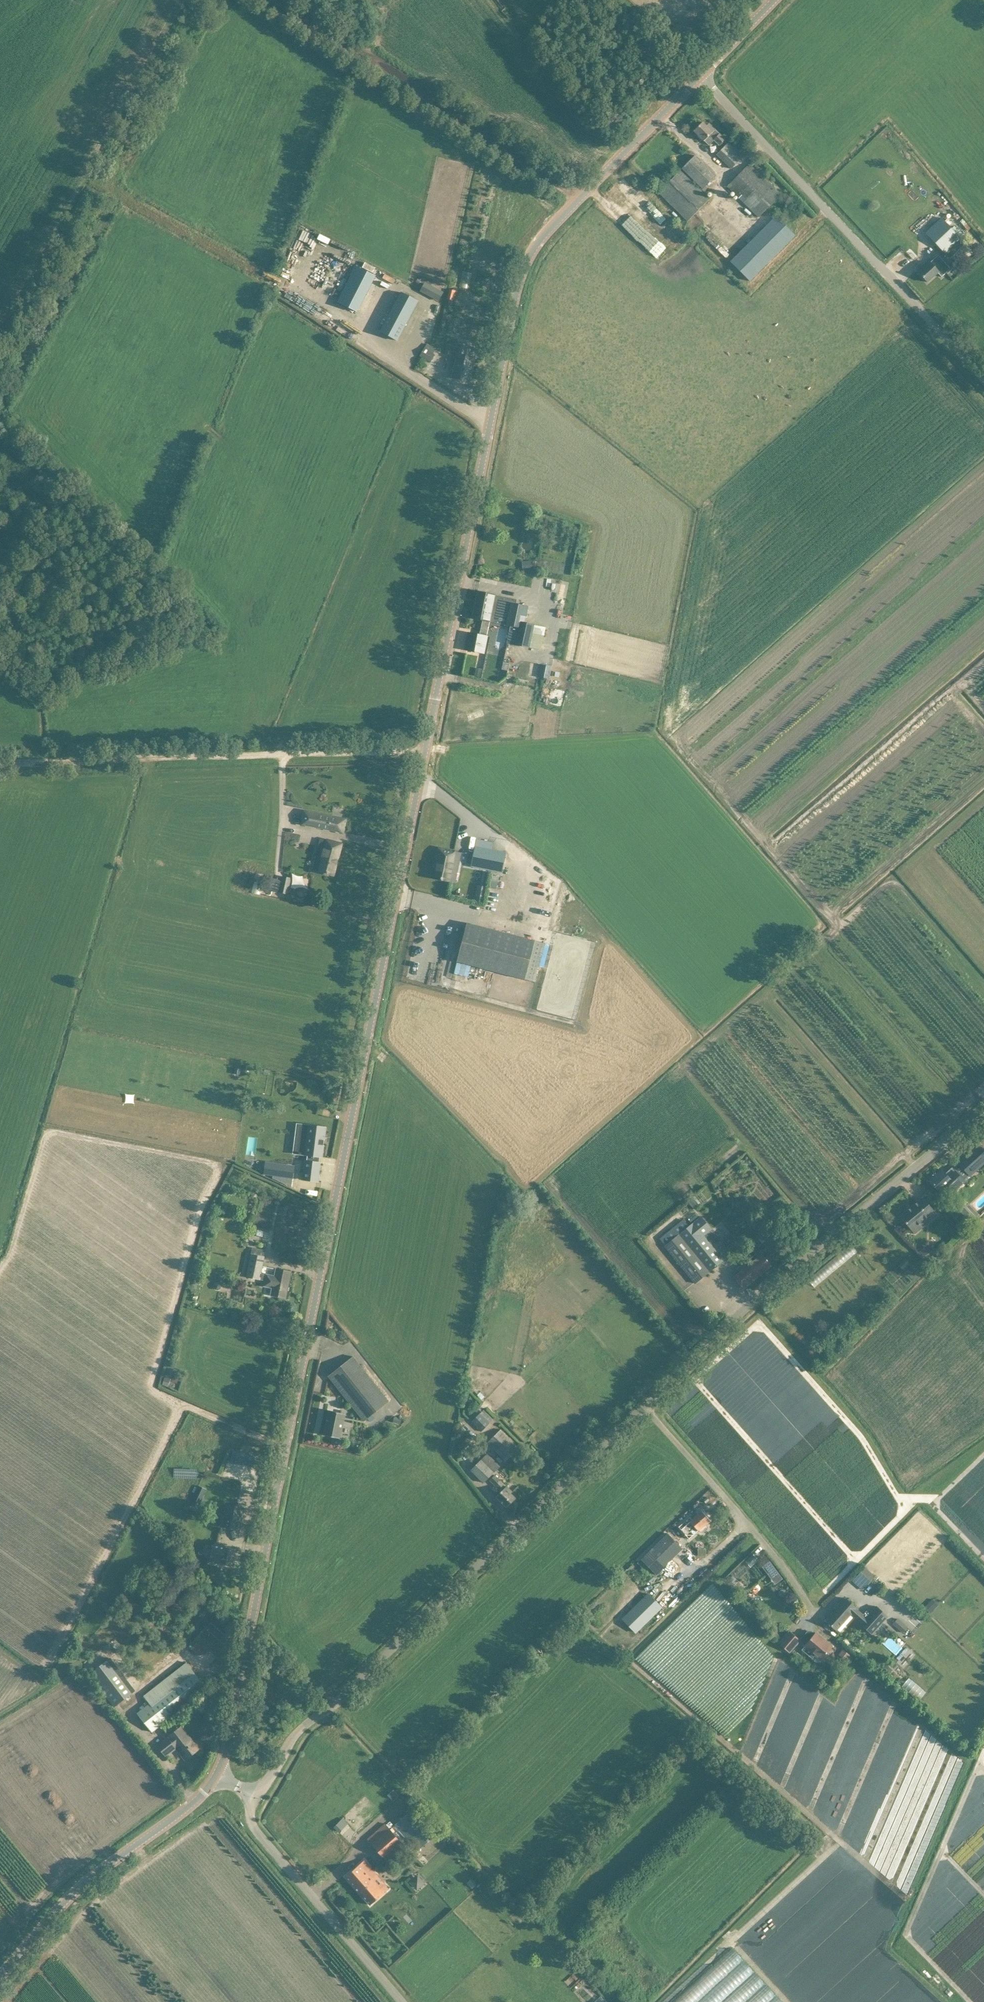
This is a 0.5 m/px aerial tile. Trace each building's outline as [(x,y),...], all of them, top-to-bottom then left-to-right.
[(694,131),(704,141),(708,145),(714,140),(720,145),(725,140),(709,124),(707,126),(703,122),(694,131)] [(729,142),(722,149),(717,154),(732,168),(744,156),(729,142)] [(659,192),(666,199),(688,220),(709,199),(693,183),(694,181),(703,189),(716,176),(695,155),(659,192)] [(758,218),(769,207),(780,195),(749,164),(742,171),(738,175),(727,187),(758,218)] [(750,280),(788,242),(795,235),(776,216),(731,262),(750,280)] [(925,233),(945,254),(950,259),(966,244),(961,239),(961,238),(942,217),(933,226),(925,233)] [(666,224),(662,229),(672,239),(676,234),(666,224)] [(660,229),(651,237),(646,232),(639,239),(661,263),(670,254),(661,244),(668,238),(660,229)] [(315,242),(324,246),(328,239),(319,235),(315,242)] [(919,272),(927,282),(938,273),(942,277),(951,269),(938,255),(919,272)] [(356,266),(337,302),(357,312),(376,276),(356,266)] [(425,283),(421,291),(439,300),(443,292),(425,283)] [(453,300),(456,291),(450,289),(447,299),(453,300)] [(381,331),(398,340),(418,301),(401,292),(381,331)] [(343,330),(345,338),(351,337),(350,329),(343,330)] [(426,347),(420,355),(431,362),(435,354),(434,353),(436,349),(428,344),(426,347)] [(452,377),(458,379),(468,381),(471,367),(473,367),(475,358),(468,356),(469,350),(451,346),(449,355),(456,357),(452,377)] [(523,562),(523,570),(533,569),(532,561),(523,562)] [(478,591),(475,604),(500,609),(499,615),(507,617),(505,625),(510,626),(507,643),(541,649),(546,627),(535,625),(535,624),(524,622),(528,606),(510,603),(511,599),(501,598),(502,596),(495,595),(478,591)] [(469,633),(466,650),(483,653),(487,636),(469,633)] [(539,677),(550,679),(552,666),(541,664),(539,677)] [(529,699),(532,682),(523,680),(520,698),(529,699)] [(346,820),(314,813),(311,826),(343,832),(346,820)] [(342,844),(327,840),(321,861),(316,860),(313,869),(333,875),(342,844)] [(493,843),(477,840),(472,866),(502,872),(505,853),(492,850),(493,843)] [(455,851),(439,848),(436,862),(438,862),(435,878),(455,882),(457,872),(451,871),(455,851)] [(288,894),(292,878),(283,876),(282,880),(268,877),(265,889),(288,894)] [(491,876),(489,888),(496,890),(498,877),(491,876)] [(477,894),(476,902),(483,903),(484,896),(477,894)] [(498,905),(501,896),(493,894),(491,903),(498,905)] [(457,961),(467,964),(535,982),(545,943),(477,925),(467,923),(457,961)] [(543,939),(545,933),(518,927),(517,933),(543,939)] [(295,1133),(292,1153),(307,1154),(306,1161),(305,1161),(303,1179),(308,1180),(318,1181),(320,1163),(318,1163),(319,1156),(321,1156),(325,1128),(325,1126),(302,1123),(301,1133),(295,1133)] [(958,1163),(964,1170),(970,1176),(983,1164),(983,1163),(983,1151),(978,1145),(971,1151),(958,1163)] [(265,1162),(264,1174),(293,1178),(295,1166),(265,1162)] [(965,1181),(959,1175),(952,1168),(946,1174),(942,1169),(929,1181),(940,1192),(945,1188),(950,1194),(965,1181)] [(938,1215),(929,1205),(923,1197),(900,1216),(915,1234),(938,1215)] [(697,1199),(692,1203),(699,1211),(704,1207),(697,1199)] [(673,1227),(661,1237),(676,1257),(694,1282),(695,1283),(710,1271),(724,1260),(712,1245),(719,1239),(711,1229),(701,1216),(689,1226),(683,1219),(673,1227)] [(261,1232),(260,1242),(272,1242),(273,1232),(261,1232)] [(735,1239),(726,1247),(726,1248),(731,1254),(741,1246),(735,1240),(735,1239)] [(918,1253),(926,1263),(936,1255),(928,1245),(918,1253)] [(246,1277),(260,1280),(264,1280),(265,1274),(261,1273),(265,1256),(251,1253),(246,1277)] [(734,1276),(737,1280),(743,1288),(772,1265),(765,1258),(762,1254),(746,1267),(743,1263),(737,1268),(740,1272),(734,1276)] [(907,1277),(916,1269),(911,1263),(902,1271),(907,1277)] [(263,1286),(273,1288),(271,1295),(286,1298),(291,1271),(277,1268),(275,1275),(266,1273),(263,1286)] [(328,1376),(364,1421),(389,1401),(354,1356),(328,1376)] [(481,1432),(490,1423),(494,1419),(484,1409),(480,1413),(472,1422),(481,1432)] [(329,1410),(324,1434),(341,1438),(346,1414),(329,1410)] [(532,1437),(536,1433),(524,1422),(520,1426),(532,1437)] [(501,1429),(487,1442),(506,1461),(519,1448),(501,1429)] [(471,1470),(484,1483),(500,1466),(487,1454),(471,1470)] [(178,1469),(178,1480),(201,1481),(201,1470),(178,1469)] [(512,1492),(507,1486),(506,1486),(495,1475),(490,1480),(501,1491),(496,1496),(507,1507),(516,1498),(511,1493),(512,1492)] [(202,1501),(207,1489),(199,1485),(193,1497),(202,1501)] [(240,1530),(245,1507),(227,1503),(222,1526),(240,1530)] [(702,1510),(690,1521),(688,1519),(678,1527),(686,1536),(696,1527),(698,1530),(700,1531),(703,1532),(704,1532),(707,1529),(707,1527),(707,1525),(706,1524),(710,1520),(702,1510)] [(641,1559),(656,1574),(682,1548),(668,1533),(641,1559)] [(236,1549),(214,1544),(210,1560),(232,1565),(236,1549)] [(770,1560),(763,1566),(768,1573),(775,1568),(770,1560)] [(864,1567),(860,1572),(869,1580),(874,1575),(864,1567)] [(635,1606),(648,1619),(661,1606),(648,1593),(635,1606)] [(871,1635),(888,1617),(877,1605),(870,1613),(867,1610),(864,1614),(857,1608),(853,1605),(846,1598),(826,1620),(837,1630),(851,1614),(862,1623),(860,1624),(871,1635)] [(908,1627),(898,1618),(893,1623),(903,1632),(908,1627)] [(210,1623),(206,1629),(223,1644),(228,1638),(210,1623)] [(808,1631),(801,1638),(801,1642),(806,1645),(802,1650),(809,1656),(812,1658),(815,1655),(821,1659),(832,1646),(816,1633),(815,1634),(811,1630),(808,1631)] [(778,1643),(790,1653),(801,1640),(789,1631),(778,1643)] [(843,1649),(839,1654),(849,1663),(853,1657),(843,1649)] [(898,1664),(905,1672),(920,1657),(912,1649),(898,1664)] [(135,1691),(110,1658),(90,1673),(115,1706),(135,1691)] [(207,1689),(201,1681),(187,1662),(144,1695),(150,1703),(137,1713),(146,1724),(152,1732),(207,1689)] [(886,1665),(882,1670),(887,1674),(891,1670),(886,1665)] [(186,1758),(199,1749),(182,1727),(158,1745),(166,1756),(177,1747),(186,1758)] [(339,1822),(334,1826),(340,1832),(344,1828),(339,1822)] [(386,1823),(368,1839),(389,1864),(407,1848),(386,1823)] [(389,1888),(365,1860),(353,1870),(346,1876),(370,1905),(378,1898),(389,1888)] [(592,1983),(580,1995),(587,2001),(610,2001),(592,1983)]
